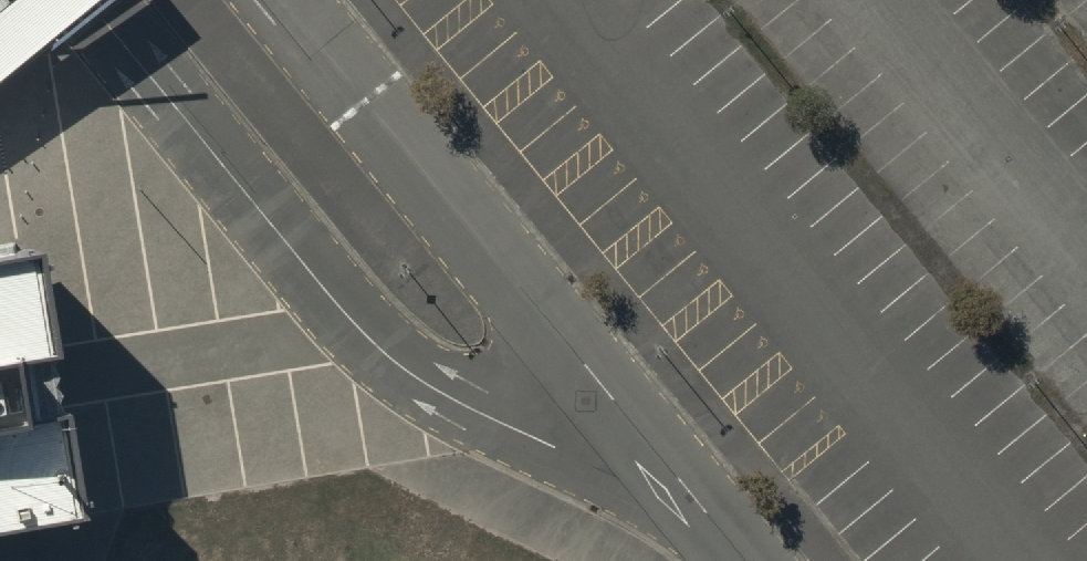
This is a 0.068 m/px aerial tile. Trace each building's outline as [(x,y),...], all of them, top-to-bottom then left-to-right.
[(115,47),(155,9),(147,0),(0,0),(0,136),(115,47)] [(48,262),(0,269),(0,560),(114,560),(48,262)]
